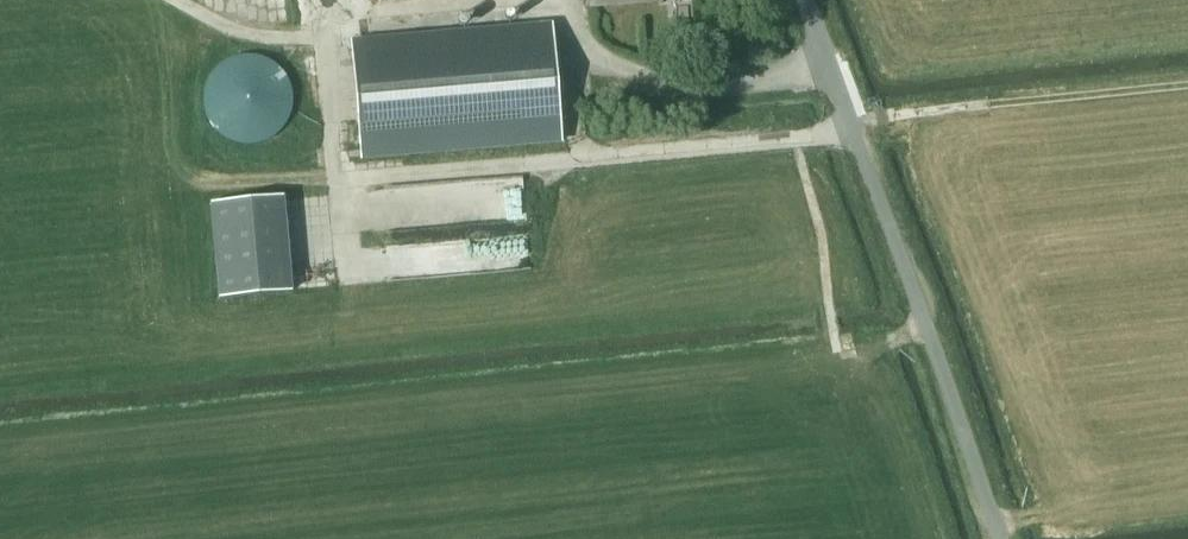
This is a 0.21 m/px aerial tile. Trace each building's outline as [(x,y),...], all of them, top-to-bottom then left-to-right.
[(563,143),(553,22),(350,39),(360,161),(563,143)] [(292,105),(293,100),(293,99),(292,96),(292,94),(292,91),(290,86),(289,84),(287,79),(285,75),(282,71),(279,68),(275,65),(273,63),(269,61),(266,59),(262,58),(259,57),(253,56),(248,56),(243,56),(240,56),(236,57),(233,58),(228,60),(224,62),(220,65),(217,68),(214,71),(211,75),(208,79),(206,83),(205,88),(204,92),(203,97),(203,100),(203,105),(204,110),(205,113),(206,117),(208,121),(210,124),(213,128),(216,131),(219,135),(222,136),(226,139),(230,141),(234,143),(239,144),(243,145),(248,145),(253,145),(257,144),(262,143),(266,141),(270,139),(274,136),(277,134),(280,131),(283,128),(286,124),(287,121),(289,117),(290,114),(292,110),(292,105)] [(276,198),(209,205),(218,300),(285,293),(276,198)]
